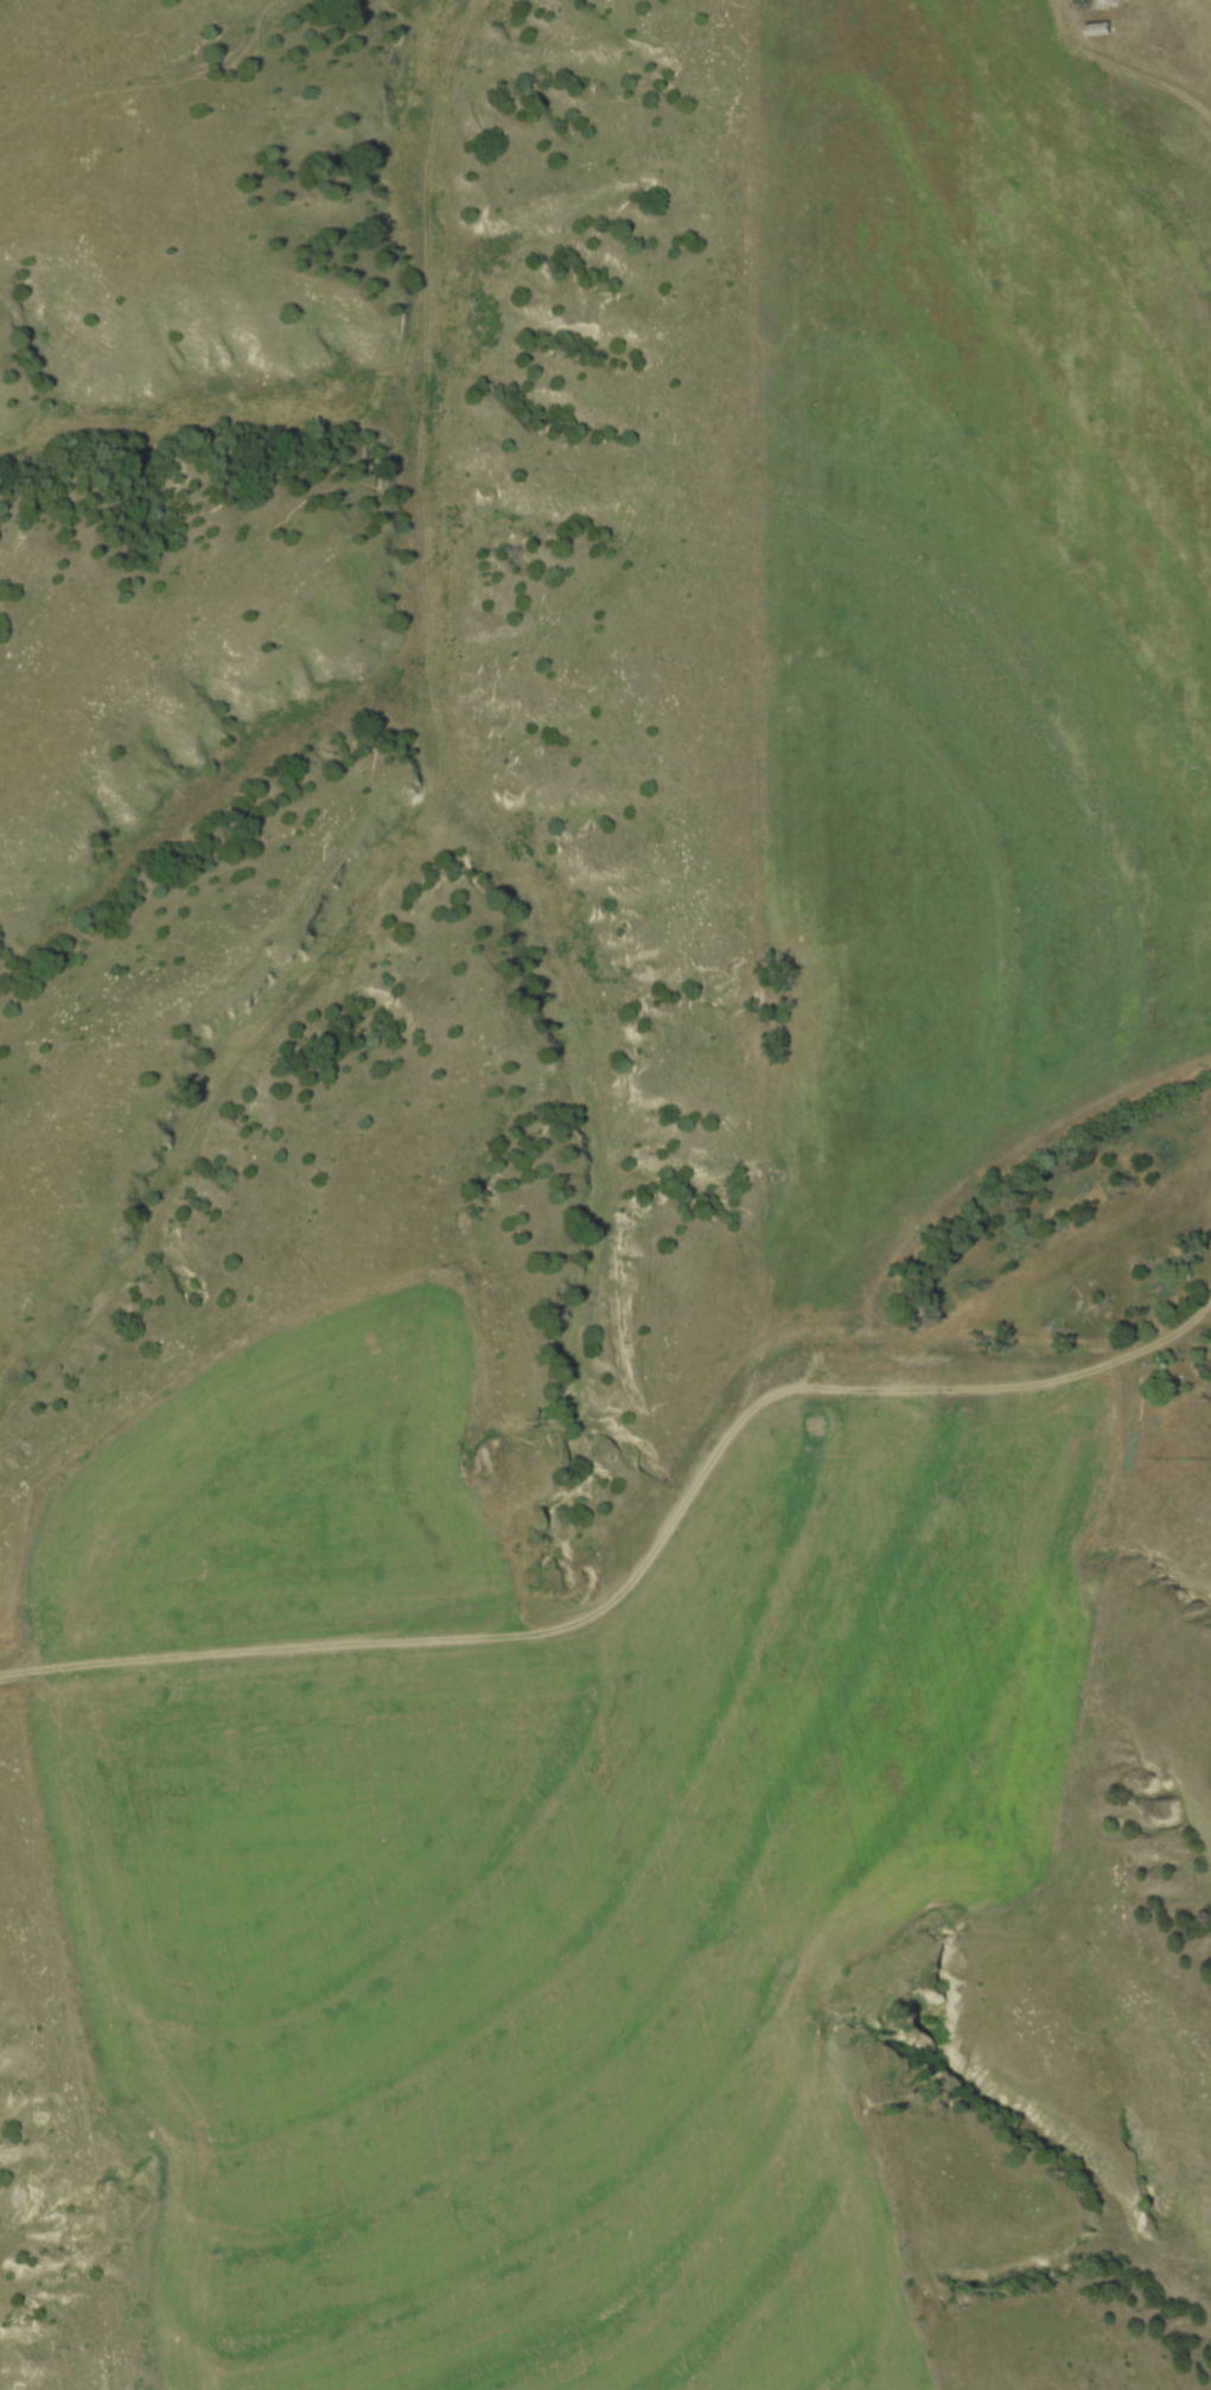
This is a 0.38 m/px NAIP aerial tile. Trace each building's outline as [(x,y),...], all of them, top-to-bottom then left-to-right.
[(1087,34),(1110,34),(1110,24),(1087,24),(1087,34)]
